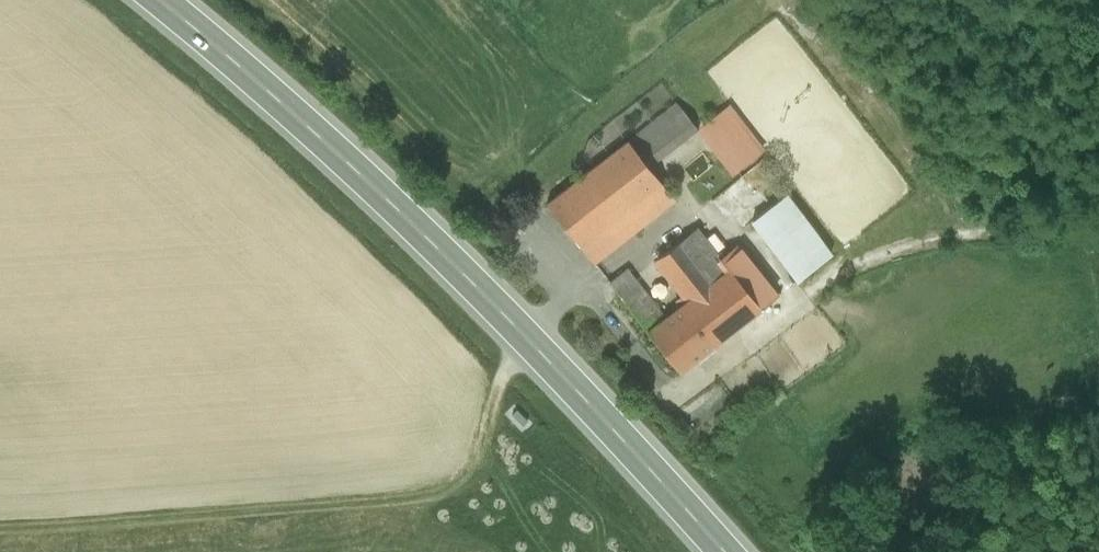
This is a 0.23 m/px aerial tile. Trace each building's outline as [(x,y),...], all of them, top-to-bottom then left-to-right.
[(676,104),(546,204),(593,262),(675,200),(649,167),(698,130),(676,104)] [(726,107),(703,126),(736,170),(759,150),(726,107)] [(786,195),(752,220),(797,279),(830,253),(786,195)] [(681,306),(711,346),(777,296),(736,245),(720,257),(697,229),(654,260),(685,300),(681,306)] [(659,322),(666,317),(627,269),(608,283),(634,315),(648,307),(659,322)] [(634,315),(680,371),(711,346),(681,306),(666,317),(659,322),(648,307),(634,315)]
